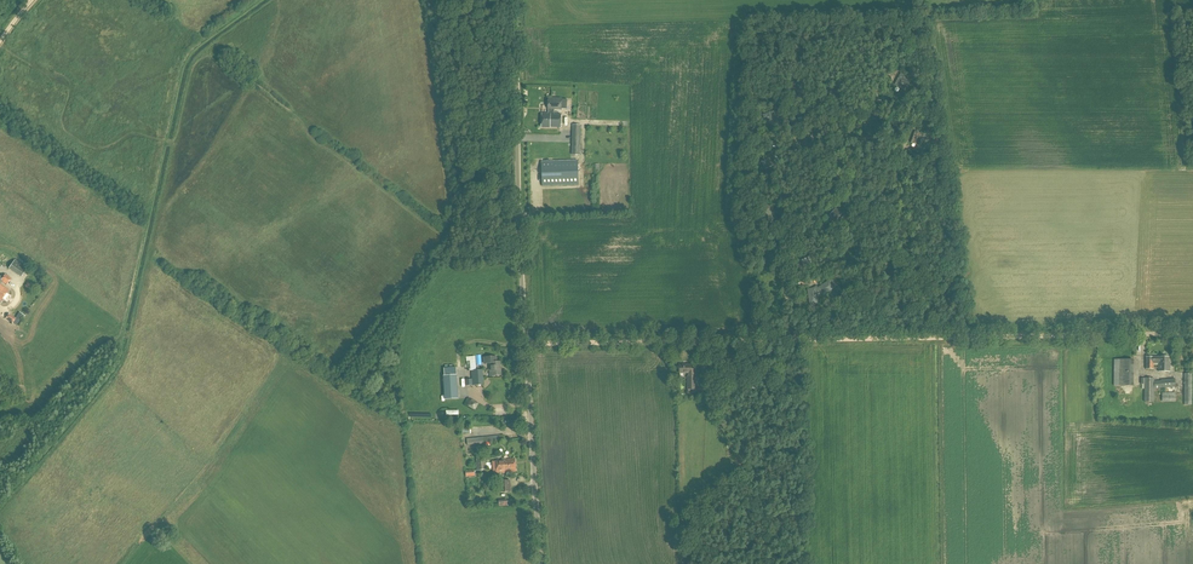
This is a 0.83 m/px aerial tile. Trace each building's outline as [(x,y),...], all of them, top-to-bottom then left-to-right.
[(793,88),(801,93),(808,83),(800,77),(793,88)] [(895,85),(903,89),(907,82),(899,77),(895,85)] [(832,95),(841,97),(843,88),(834,86),(832,95)] [(870,92),(873,99),(879,97),(879,99),(882,98),(879,90),(876,91),(876,90),(870,92)] [(548,109),(548,113),(554,114),(554,109),(567,110),(567,99),(562,99),(548,98),(548,109)] [(867,114),(875,119),(880,112),(872,107),(867,114)] [(764,115),(766,122),(776,119),(773,111),(764,115)] [(541,127),(550,128),(550,127),(561,127),(561,114),(554,114),(548,113),(542,113),(541,127)] [(571,155),(580,155),(581,125),(572,125),(571,155)] [(915,131),(911,143),(920,146),(924,134),(915,131)] [(803,142),(810,145),(813,139),(806,136),(803,142)] [(764,161),(767,168),(774,165),(770,157),(764,161)] [(542,162),(542,186),(578,184),(578,161),(542,162)] [(762,214),(767,220),(775,214),(770,208),(762,214)] [(829,216),(835,222),(842,214),(836,208),(829,216)] [(840,220),(846,226),(850,222),(844,216),(840,220)] [(796,251),(800,257),(809,252),(805,244),(801,246),(802,248),(796,251)] [(800,259),(805,270),(815,265),(811,257),(806,259),(805,257),(800,259)] [(9,268),(21,277),(27,269),(15,260),(9,268)] [(1,281),(7,285),(11,279),(5,275),(3,278),(1,281)] [(808,290),(810,304),(818,303),(816,296),(819,296),(822,294),(823,296),(835,288),(830,280),(818,288),(819,289),(817,290),(815,291),(815,289),(808,290)] [(1,301),(8,290),(0,284),(0,300),(1,301)] [(13,323),(16,326),(24,315),(19,312),(15,318),(9,314),(5,319),(12,324),(13,323)] [(489,364),(490,376),(501,376),(500,361),(497,362),(496,356),(483,357),(483,364),(489,364)] [(1158,372),(1170,372),(1170,361),(1169,361),(1169,357),(1146,357),(1146,369),(1153,369),(1154,363),(1159,363),(1158,372)] [(1114,386),(1133,386),(1133,360),(1114,360),(1114,386)] [(687,377),(688,390),(696,390),(696,377),(694,377),(694,370),(692,370),(692,365),(679,365),(679,373),(688,373),(688,377),(687,377)] [(465,380),(465,386),(483,384),(482,370),(471,371),(472,379),(465,380)] [(444,376),(445,400),(458,399),(457,375),(444,376)] [(1144,385),(1144,402),(1154,402),(1154,389),(1176,387),(1175,378),(1161,380),(1161,381),(1155,381),(1155,378),(1141,378),(1141,385),(1144,385)] [(1162,393),(1162,402),(1175,402),(1175,393),(1162,393)] [(474,410),(475,410),(479,404),(479,403),(473,399),(472,399),(468,406),(468,407),(474,410)] [(466,439),(467,445),(504,440),(503,434),(466,439)] [(497,472),(497,473),(516,472),(515,459),(496,460),(496,461),(492,461),(493,473),(497,472)] [(477,461),(478,470),(486,470),(485,460),(477,461)] [(501,492),(510,492),(510,481),(500,481),(501,492)]
